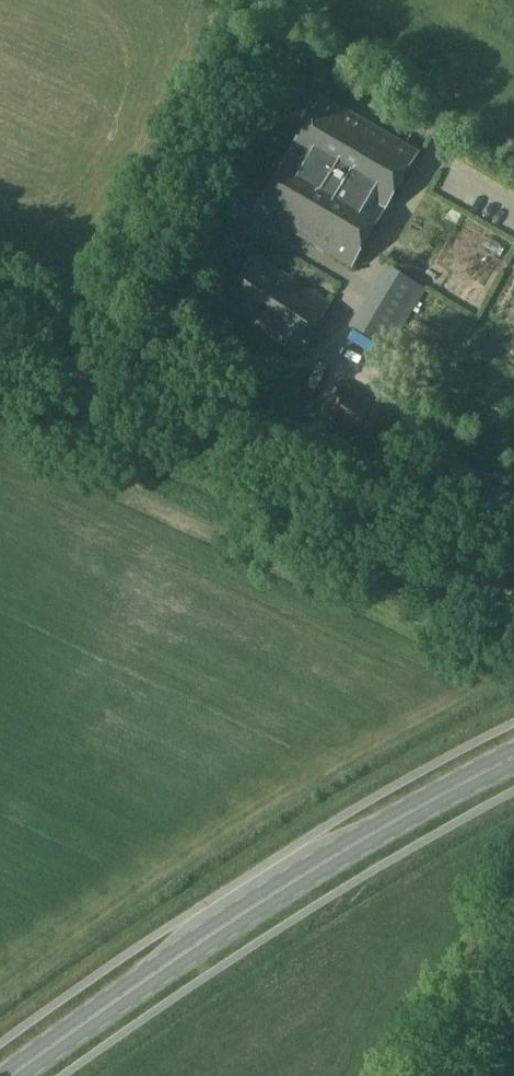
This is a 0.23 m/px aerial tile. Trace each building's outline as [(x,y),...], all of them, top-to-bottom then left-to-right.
[(325,98),(257,213),(350,267),(417,152),(325,98)] [(199,247),(189,264),(212,276),(221,259),(199,247)] [(345,289),(352,274),(296,249),(289,264),(345,289)] [(300,355),(332,305),(255,257),(224,306),(300,355)] [(426,290),(386,267),(349,329),(389,352),(426,290)] [(368,454),(395,415),(343,380),(316,420),(368,454)]
